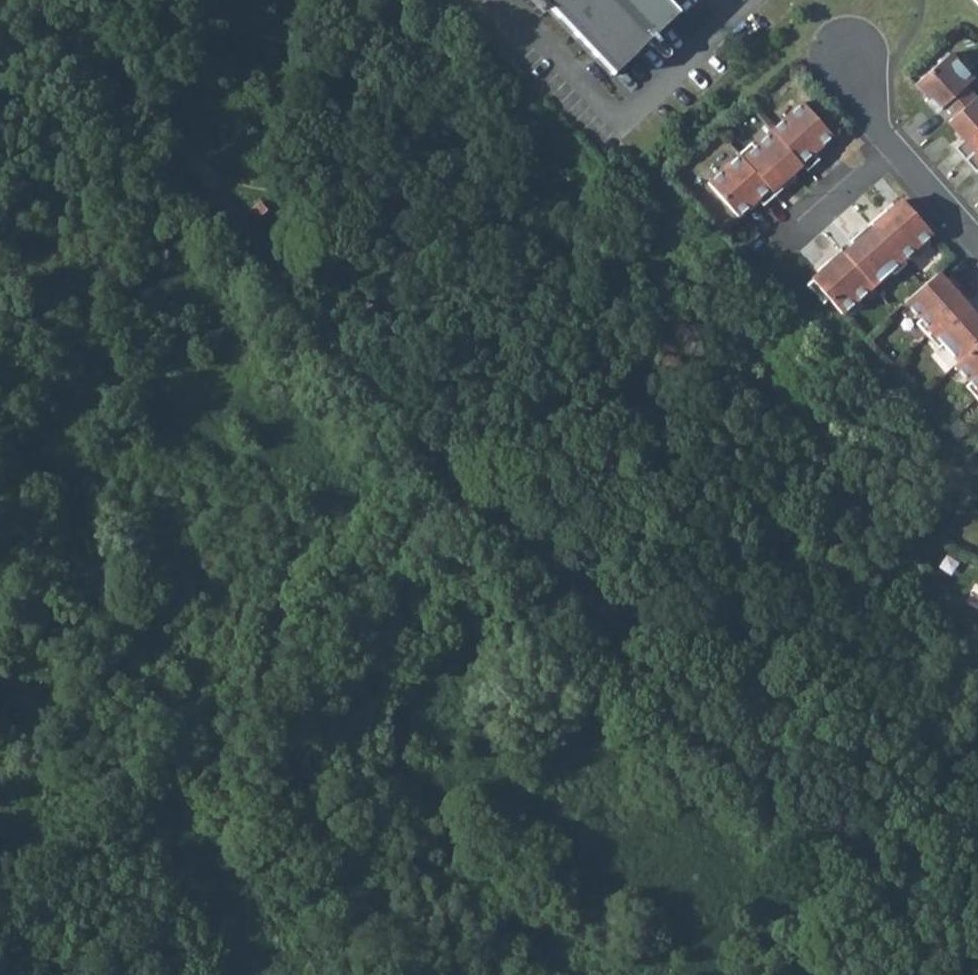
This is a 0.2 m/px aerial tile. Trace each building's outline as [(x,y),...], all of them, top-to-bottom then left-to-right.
[(613,77),(679,15),(665,0),(541,0),(613,77)] [(915,84),(939,111),(942,107),(952,118),(974,99),(964,87),(973,80),(950,54),(915,84)] [(964,160),(977,148),(977,95),(974,99),(952,118),(948,122),(964,140),(954,149),(964,160)] [(832,136),(802,103),(770,131),(771,132),(800,164),(806,171),(818,160),(812,154),(832,136)] [(800,164),(771,132),(754,148),(750,144),(738,154),(739,155),(774,195),(794,177),(790,173),(800,164)] [(964,160),(975,173),(977,170),(977,148),(964,160)] [(739,155),(707,183),(737,217),(756,199),(762,206),(774,195),(739,155)] [(262,200),(252,208),(260,217),(270,209),(262,200)] [(869,223),(902,260),(932,234),(902,200),(887,214),(884,210),(869,223)] [(844,255),(872,286),(889,271),(893,275),(905,264),(902,260),(869,223),(849,242),(853,246),(844,255)] [(828,299),(841,314),(872,286),(844,255),(839,250),(816,271),(819,274),(806,286),(822,304),(828,299)] [(924,285),(904,303),(920,320),(916,323),(927,336),(967,300),(949,280),(945,284),(936,274),(924,285)] [(967,300),(927,336),(937,348),(942,345),(957,362),(977,344),(977,312),(967,300)] [(976,399),(977,397),(977,344),(957,362),(953,365),(969,383),(965,386),(976,399)]
